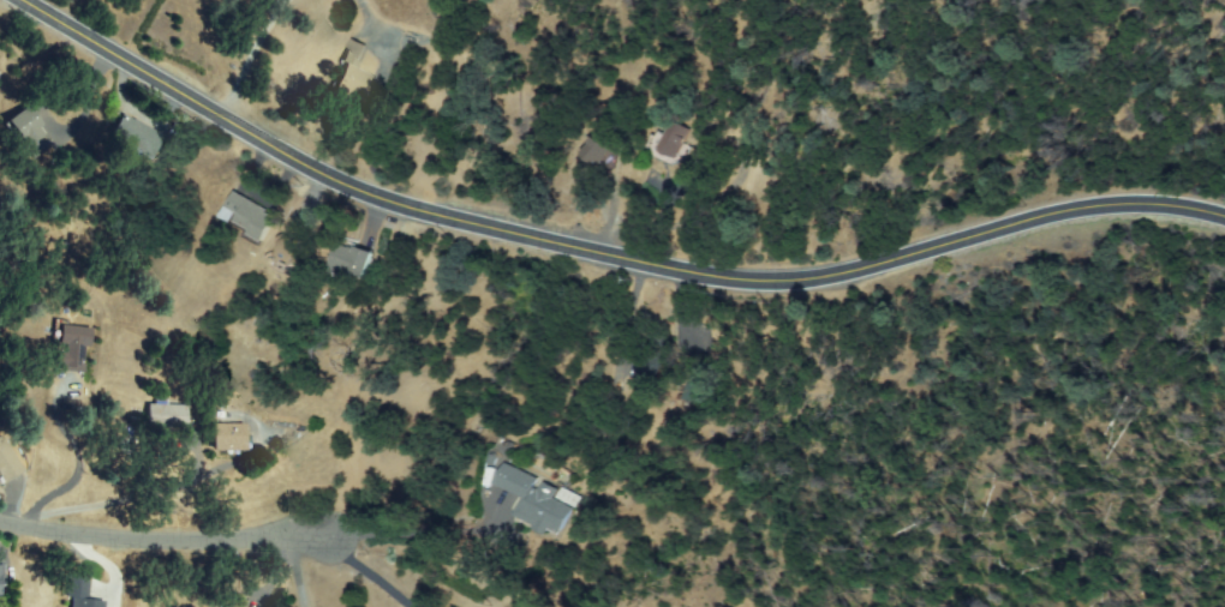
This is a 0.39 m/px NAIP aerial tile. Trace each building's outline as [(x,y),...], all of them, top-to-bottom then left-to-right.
[(362,76),(348,71),(356,46),(341,41),(325,89),(354,99),(362,76)] [(376,80),(359,106),(335,89),(352,64),(345,59),(357,41),(368,49),(355,66),(376,80)] [(52,145),(29,158),(7,120),(29,107),(52,145)] [(163,138),(151,157),(106,128),(113,118),(120,122),(125,114),(163,138)] [(679,158),(667,119),(633,129),(644,168),(679,158)] [(691,130),(680,157),(661,149),(673,122),(691,130)] [(593,147),(578,130),(555,152),(570,168),(593,147)] [(581,157),(598,130),(615,140),(598,168),(581,157)] [(243,203),(237,211),(228,205),(238,192),(277,220),(262,240),(235,222),(247,205),(243,203)] [(374,253),(364,280),(331,266),(341,240),(374,253)] [(66,326),(90,330),(84,372),(60,368),(66,326)] [(645,344),(649,332),(662,336),(659,348),(645,344)] [(659,353),(652,381),(651,381),(647,397),(631,393),(634,378),(628,375),(634,348),(659,353)] [(614,383),(640,383),(640,353),(614,353),(614,383)] [(169,398),(169,405),(189,405),(187,428),(150,427),(151,405),(156,405),(156,398),(169,398)] [(216,450),(216,425),(245,426),(245,451),(216,450)] [(5,482),(0,474),(0,439),(4,437),(24,470),(5,482)] [(572,509),(561,534),(516,516),(526,494),(496,482),(503,465),(533,477),(532,482),(554,492),(550,499),(572,509)] [(89,597),(70,596),(71,576),(90,577),(89,597)]
